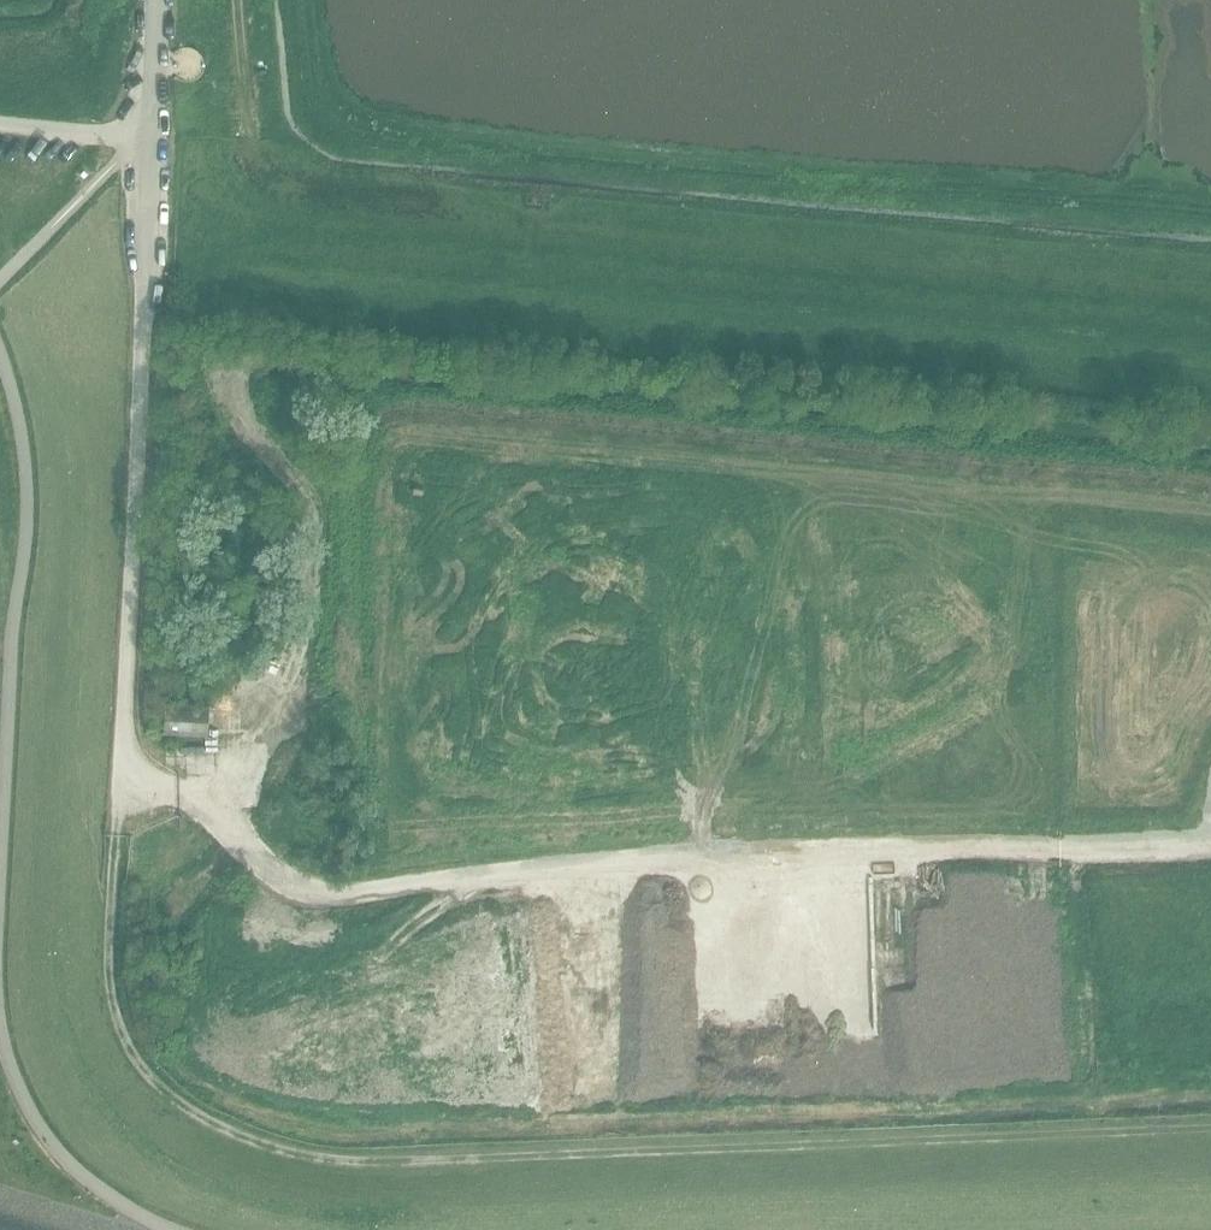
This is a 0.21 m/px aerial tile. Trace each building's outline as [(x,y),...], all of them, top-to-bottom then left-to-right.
[(207,735),(209,705),(165,703),(163,732),(207,735)]
